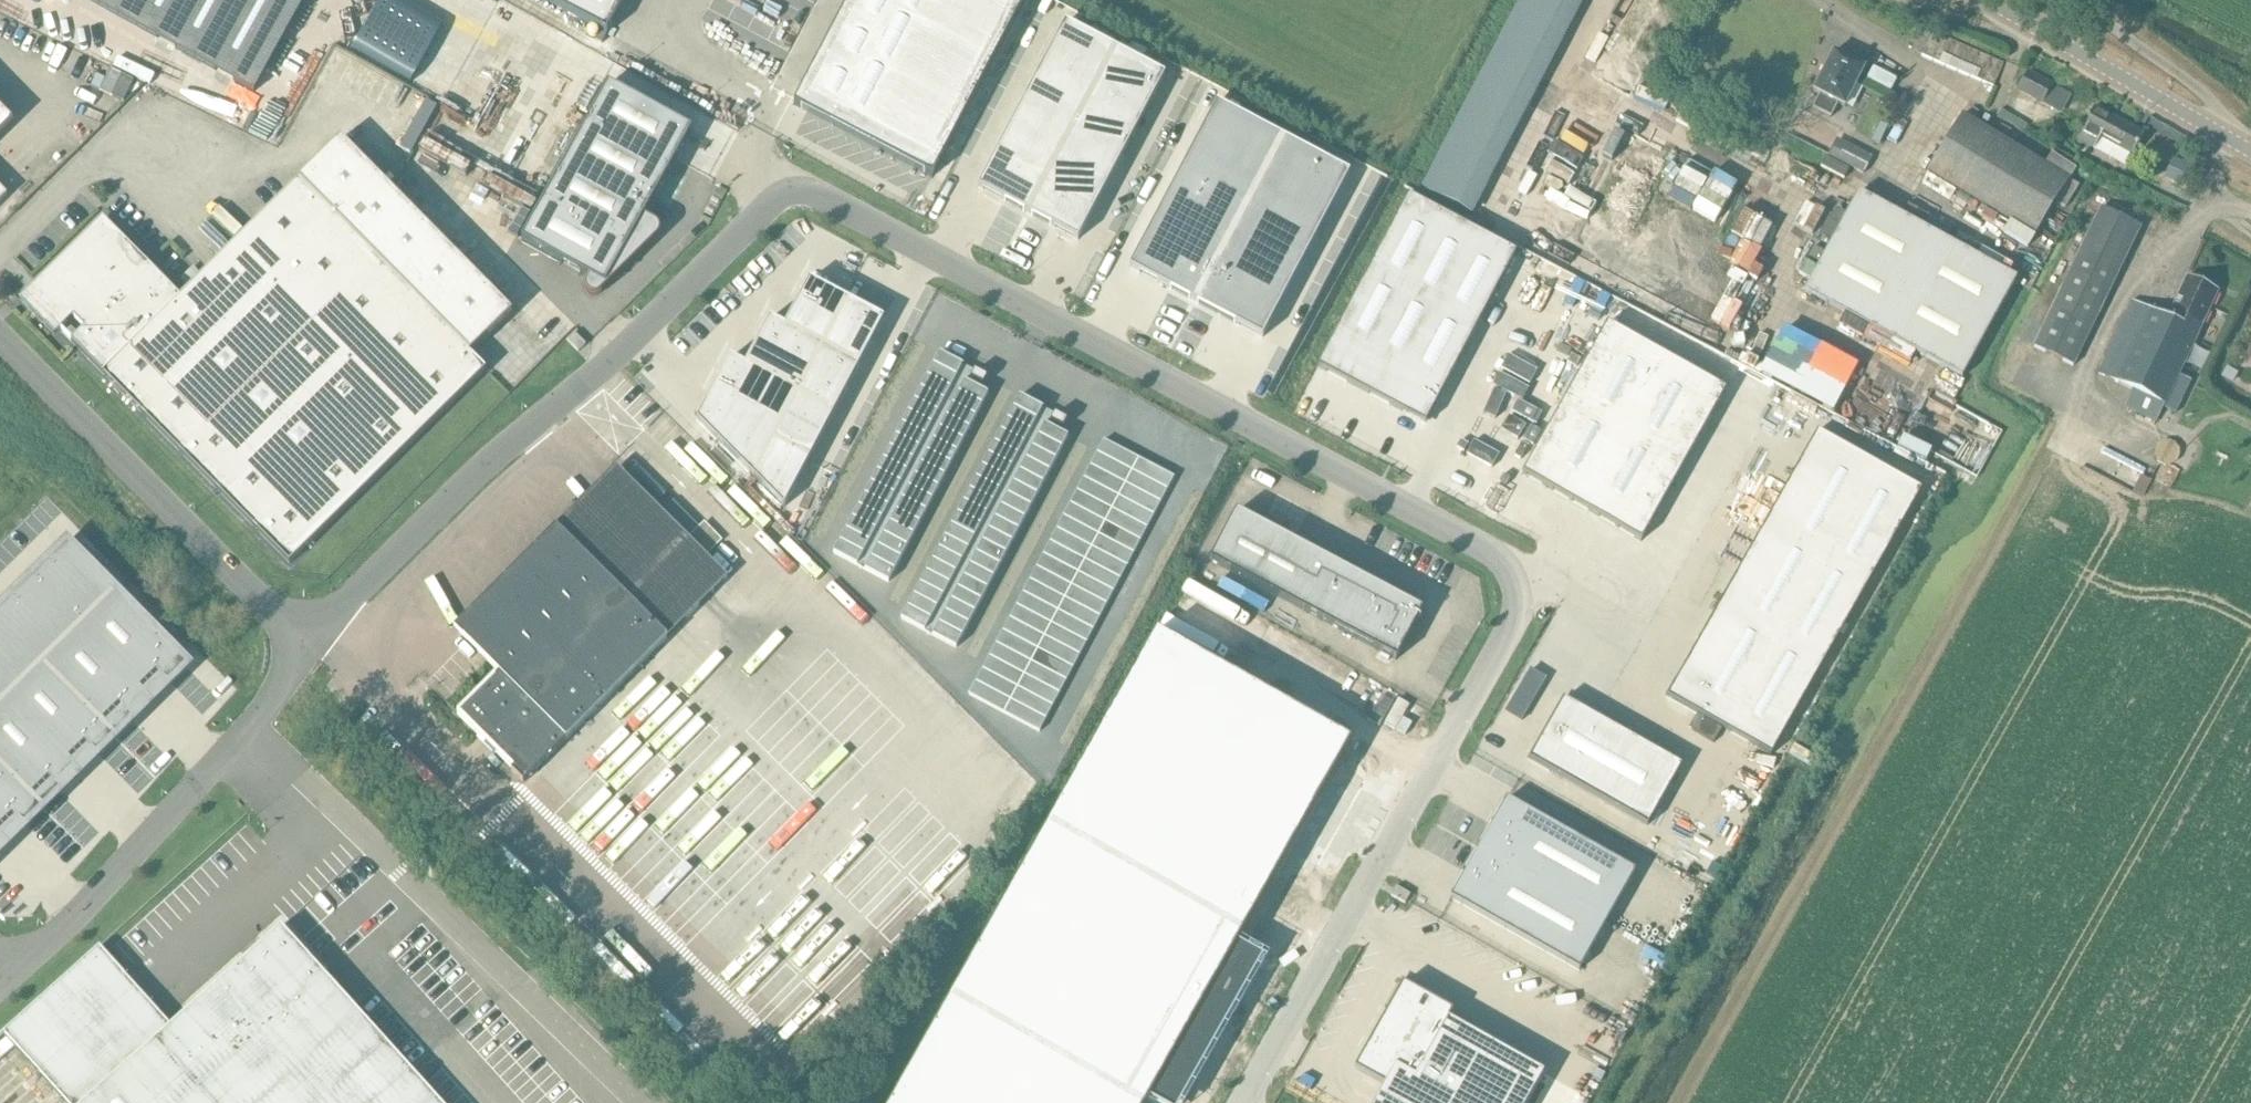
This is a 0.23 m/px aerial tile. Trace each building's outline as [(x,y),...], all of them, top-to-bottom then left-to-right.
[(305,0),(87,0),(254,93),(264,75),(290,27),(305,0)] [(601,43),(605,35),(600,33),(617,0),(518,0),(601,43)] [(789,104),(923,177),(1018,1),(1017,0),(844,0),(789,104)] [(1422,190),(1472,216),(1584,0),(1522,0),(1422,190)] [(1065,24),(979,188),(1078,241),(1164,77),(1065,24)] [(290,27),(264,75),(291,90),(293,87),(294,85),(318,42),(290,27)] [(1993,87),(2004,63),(1931,31),(1921,55),(1993,87)] [(1844,110),(1865,70),(1833,53),(1813,94),(1819,97),(1812,110),(1830,119),(1837,106),(1844,110)] [(2027,73),(2017,93),(2042,106),(2052,86),(2027,73)] [(588,290),(591,291),(595,290),(598,288),(655,230),(656,224),(654,219),(651,217),(640,211),(686,125),(603,80),(519,235),(586,271),(582,279),(582,284),(583,287),(585,289),(588,290)] [(1216,104),(1130,268),(1263,338),(1349,174),(1216,104)] [(14,122),(0,107),(0,136),(14,122)] [(2080,133),(2076,141),(2094,152),(2099,143),(2101,140),(2103,141),(2129,156),(2132,157),(2144,136),(2094,108),(2080,133)] [(2000,110),(1997,116),(2023,132),(2027,126),(2000,110)] [(1562,111),(1526,181),(1652,247),(1688,177),(1562,111)] [(2034,238),(2068,180),(1961,116),(1926,174),(2034,238)] [(41,283),(22,302),(55,336),(74,317),(86,329),(73,342),(289,563),(485,372),(469,355),(510,315),(488,292),(340,141),(299,181),(179,298),(104,221),(41,283)] [(1835,142),(1829,154),(1863,174),(1870,162),(1835,142)] [(2178,161),(2170,181),(2182,186),(2190,165),(2178,161)] [(1859,194),(1804,293),(1961,379),(2016,280),(1859,194)] [(1408,196),(1317,368),(1425,425),(1516,253),(1408,196)] [(2072,368),(2140,228),(2101,209),(2033,348),(2072,368)] [(2178,376),(2219,292),(2186,276),(2166,318),(2133,302),(2098,374),(2132,391),(2124,408),(2156,424),(2163,408),(2176,415),(2191,383),(2178,376)] [(808,280),(794,304),(834,325),(847,301),(808,280)] [(847,301),(834,325),(870,345),(883,320),(847,301)] [(767,318),(767,319),(821,349),(834,325),(794,304),(783,327),(767,318)] [(767,319),(755,342),(809,372),(821,349),(767,319)] [(1539,444),(1522,474),(1570,501),(1618,528),(1641,541),(1726,391),(1607,324),(1539,444)] [(834,325),(821,349),(857,368),(870,345),(834,325)] [(577,336),(570,343),(580,353),(587,346),(577,336)] [(728,356),(727,358),(796,395),(809,372),(755,342),(743,364),(728,356)] [(821,349),(809,372),(845,391),(857,368),(821,349)] [(931,370),(834,555),(887,582),(889,579),(987,393),(980,389),(986,378),(940,353),(931,370)] [(727,358),(712,388),(780,425),(782,421),(796,395),(727,358)] [(2225,368),(2220,378),(2232,384),(2237,374),(2225,368)] [(809,372),(796,395),(832,415),(845,391),(809,372)] [(712,388),(694,422),(750,479),(770,442),(780,425),(712,388)] [(796,395),(782,421),(818,440),(832,415),(796,395)] [(1017,404),(902,620),(956,648),(959,643),(1068,437),(1060,433),(1066,423),(1020,399),(1017,404)] [(780,425),(770,442),(807,462),(818,440),(782,421),(780,425)] [(1815,432),(1666,697),(1771,756),(1919,491),(1815,432)] [(1103,441),(969,696),(1039,733),(1173,478),(1103,441)] [(770,442),(750,479),(781,510),(807,462),(770,442)] [(498,674),(456,715),(512,770),(511,772),(523,784),(731,580),(706,556),(619,471),(458,635),(498,674)] [(1212,560),(1211,561),(1396,660),(1421,614),(1422,612),(1236,514),(1212,560)] [(704,523),(688,538),(706,556),(722,541),(704,523)] [(0,613),(0,841),(21,821),(26,826),(61,790),(56,786),(93,750),(97,755),(132,720),(128,716),(165,679),(169,683),(185,667),(182,663),(115,595),(68,547),(0,613)] [(892,1102),(1146,1102),(1147,1102),(1148,1102),(1183,1102),(1211,1053),(1221,1059),(1239,1029),(1229,1023),(1265,959),(1237,943),(1350,743),(1158,635),(1157,634),(1152,642),(892,1102)] [(1561,700),(1529,759),(1649,824),(1681,766),(1561,700)] [(1507,800),(1479,849),(1606,921),(1634,872),(1507,800)] [(1479,849),(1451,898),(1578,970),(1606,921),(1479,849)] [(1393,897),(1407,905),(1412,896),(1398,888),(1393,897)] [(345,999),(281,928),(171,1027),(100,948),(4,1034),(65,1102),(439,1102),(345,999)] [(1354,1070),(1385,1087),(1376,1102),(1527,1102),(1543,1074),(1446,1019),(1450,1011),(1403,984),(1354,1070)]
